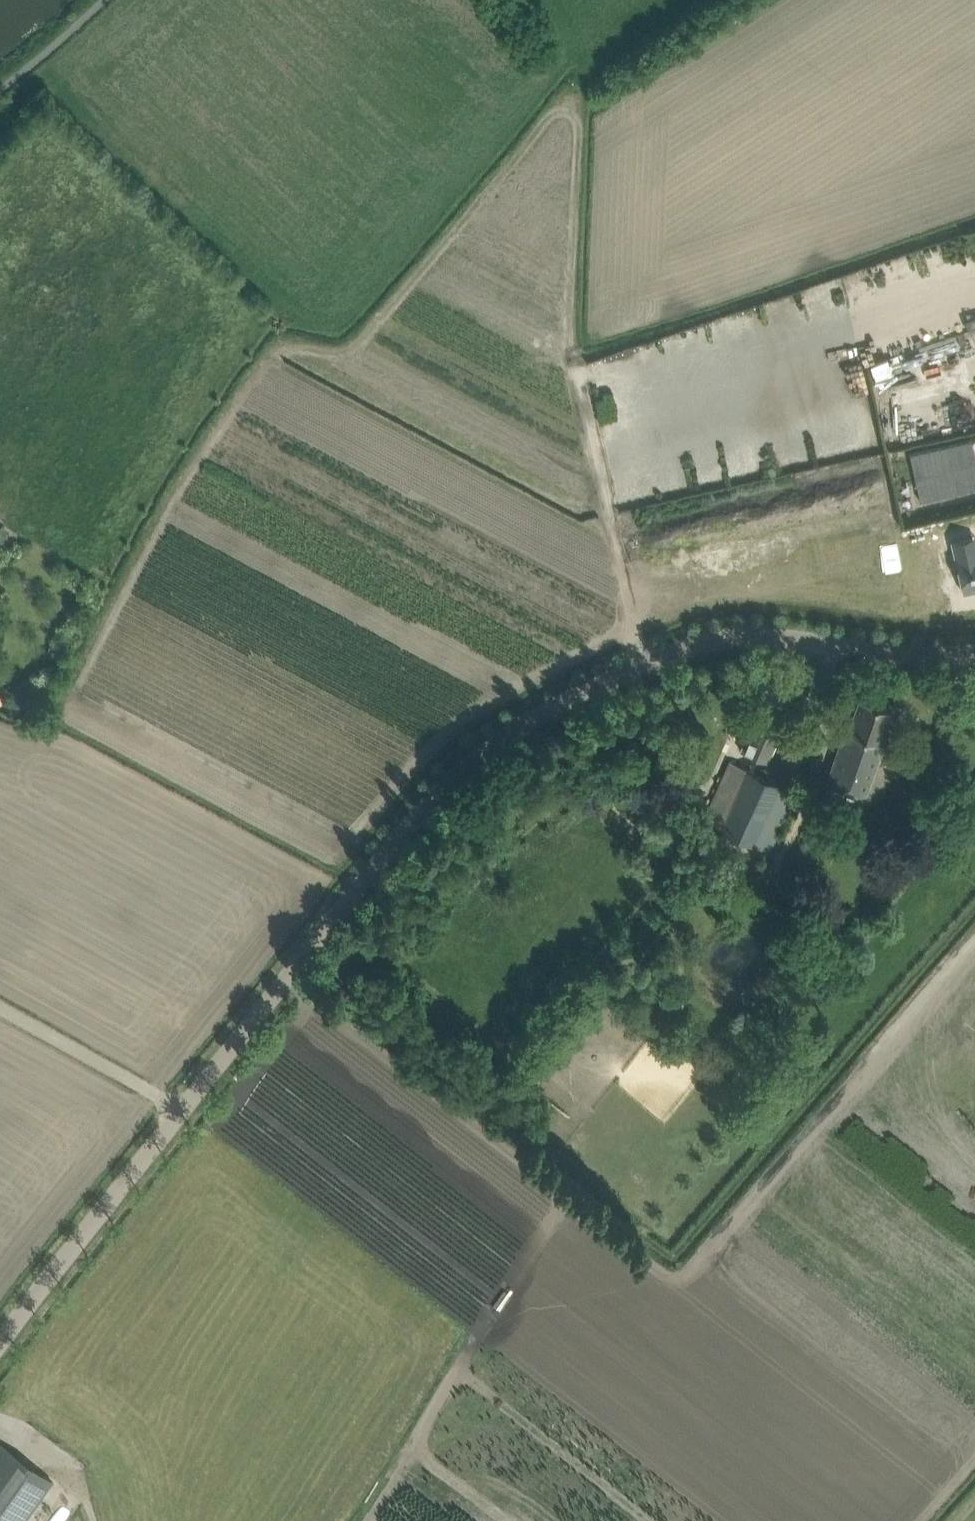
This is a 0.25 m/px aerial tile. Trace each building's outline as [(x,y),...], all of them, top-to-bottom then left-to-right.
[(909,453),(920,500),(974,487),(974,457),(971,439),(909,453)] [(966,553),(974,589),(974,551),(966,553)] [(762,703),(742,750),(768,761),(788,715),(775,709),(778,701),(780,702),(786,688),(744,670),(742,672),(747,677),(744,684),(769,696),(765,705),(762,703)] [(845,729),(826,781),(865,794),(883,743),(881,742),(893,709),(859,697),(847,730),(845,729)] [(703,816),(701,821),(771,851),(797,791),(728,760),(716,787),(703,816)] [(52,1481),(0,1443),(0,1520),(23,1520),(52,1481)] [(116,1518),(120,1520),(130,1520),(138,1511),(127,1503),(116,1518)]
